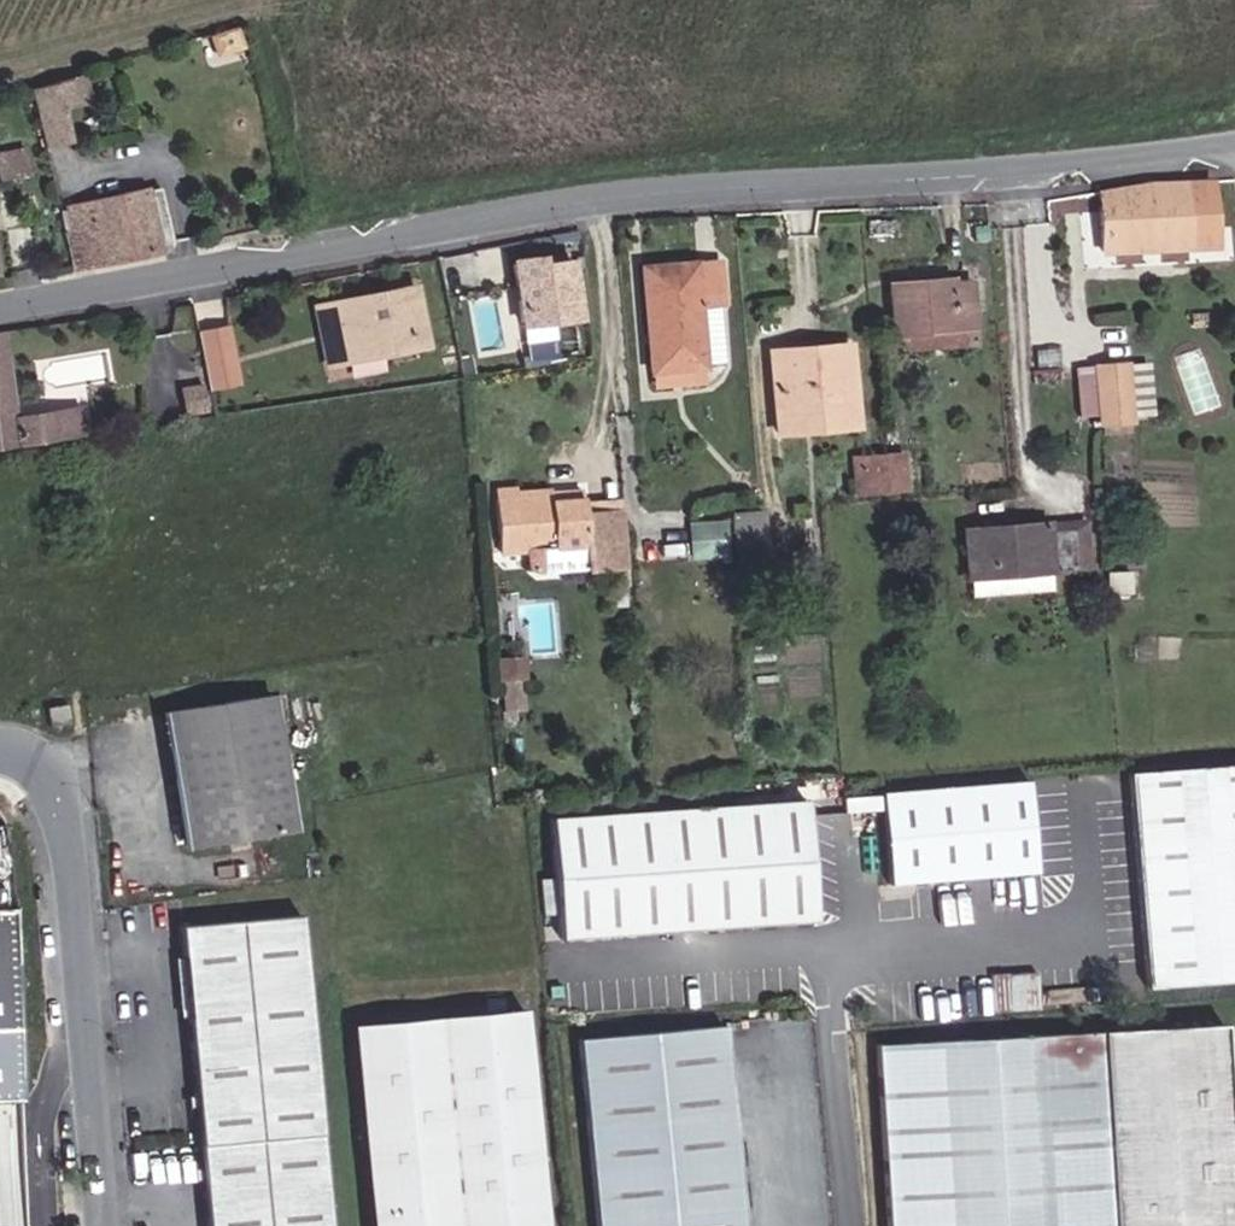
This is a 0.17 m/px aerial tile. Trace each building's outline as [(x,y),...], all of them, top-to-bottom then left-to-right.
[(67,140),(58,106),(77,101),(70,72),(23,86),(37,147),(67,140)] [(0,156),(0,164),(2,182),(38,177),(33,151),(0,156)] [(1192,243),(1226,241),(1225,172),(1193,177),(1192,243)] [(1104,248),(1192,243),(1193,177),(1167,179),(1101,189),(1104,248)] [(158,193),(71,209),(81,273),(168,255),(158,193)] [(551,257),(510,258),(523,337),(590,328),(580,264),(551,267),(551,257)] [(726,262),(647,270),(656,377),(711,373),(707,310),(731,309),(726,262)] [(978,281),(894,288),(896,350),(984,342),(978,281)] [(340,362),(416,350),(406,288),(319,302),(323,328),(335,326),(340,362)] [(322,365),(340,362),(335,326),(323,328),(319,302),(312,303),(322,365)] [(216,355),(245,351),(237,306),(208,312),(216,355)] [(436,316),(450,382),(486,376),(472,309),(436,316)] [(1192,322),(1204,323),(1205,311),(1193,310),(1192,322)] [(0,337),(0,450),(94,436),(89,409),(23,419),(12,335),(0,337)] [(787,356),(843,352),(842,337),(786,341),(787,356)] [(799,404),(847,400),(843,352),(787,356),(786,341),(765,342),(772,424),(800,422),(799,404)] [(1059,359),(1058,343),(1034,344),(1034,360),(1059,359)] [(219,370),(247,366),(245,351),(216,355),(219,370)] [(1144,363),(1123,364),(1126,418),(1146,418),(1144,363)] [(1123,364),(1091,365),(1095,420),(1100,419),(1101,431),(1124,431),(1124,418),(1126,418),(1123,364)] [(800,422),(848,418),(847,400),(799,404),(800,422)] [(897,481),(910,481),(908,447),(895,448),(897,481)] [(852,484),(897,481),(895,448),(851,451),(852,484)] [(845,484),(852,484),(851,451),(843,451),(845,484)] [(587,485),(500,491),(505,555),(543,555),(543,575),(632,573),(622,508),(588,505),(587,485)] [(1061,525),(1077,524),(1077,516),(1037,518),(1037,526),(1061,525)] [(1040,567),(1064,565),(1061,525),(1037,526),(1037,518),(955,522),(959,572),(1040,567)] [(751,520),(718,521),(720,555),(754,553),(751,520)] [(1064,565),(1079,565),(1077,524),(1061,525),(1064,565)] [(712,526),(680,528),(682,557),(714,555),(712,526)] [(959,583),(1041,578),(1040,567),(959,572),(959,583)] [(497,678),(512,677),(511,661),(496,661),(497,678)] [(191,845),(296,824),(273,691),(168,711),(191,845)] [(61,717),(81,714),(79,695),(59,699),(61,717)] [(1137,776),(1153,984),(1234,979),(1234,767),(1137,776)] [(1035,786),(886,794),(894,884),(1046,874),(1035,786)] [(816,803),(557,818),(566,939),(826,923),(816,803)] [(0,909),(0,1024),(24,1025),(21,909),(0,909)] [(185,925),(211,1225),(337,1225),(307,913),(185,925)] [(361,1027),(381,1225),(550,1225),(532,1012),(361,1027)] [(584,1039),(603,1225),(750,1225),(731,1024),(584,1039)] [(1230,1026),(1100,1034),(1115,1225),(1234,1225),(1234,1091),(1230,1026)] [(1100,1034),(883,1049),(895,1225),(1115,1225),(1100,1034)]
